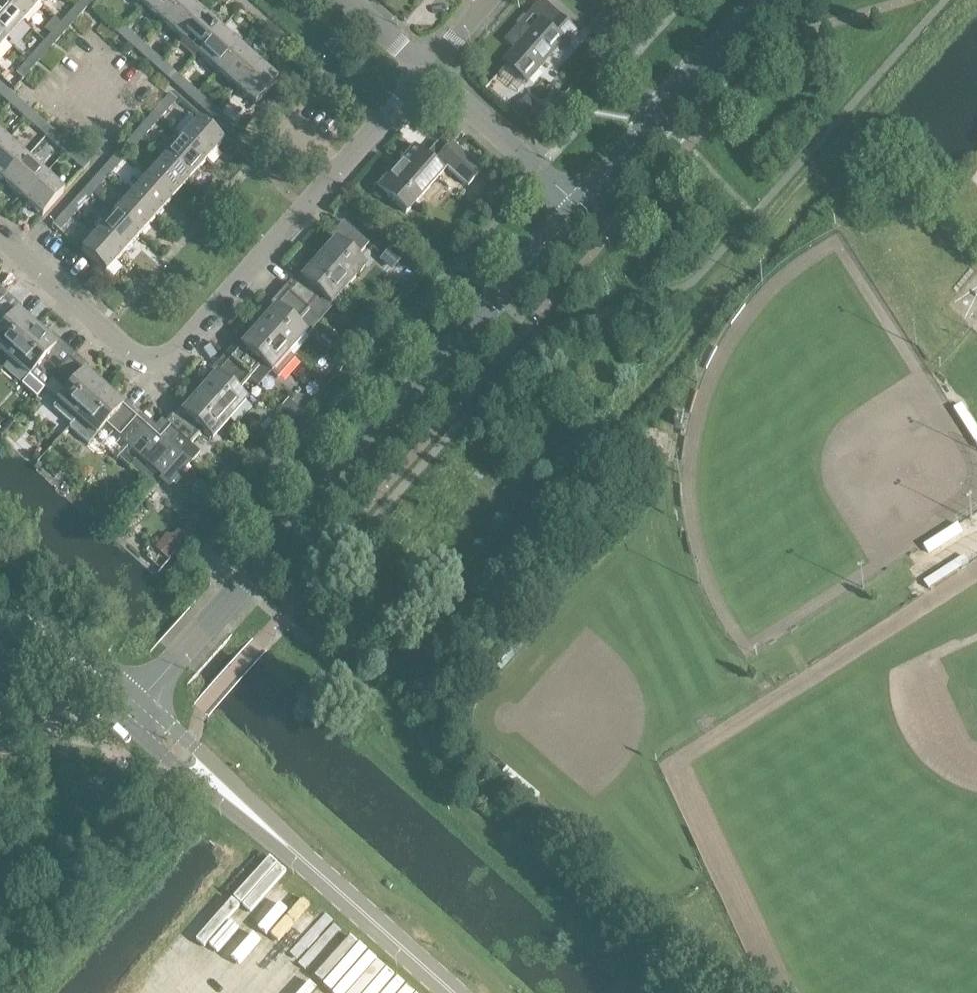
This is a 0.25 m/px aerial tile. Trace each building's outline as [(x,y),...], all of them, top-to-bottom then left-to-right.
[(35,0),(0,0),(0,3),(23,23),(39,4),(35,0)] [(77,4),(85,11),(94,0),(81,0),(77,4)] [(143,5),(162,21),(181,0),(147,0),(143,5)] [(186,0),(181,0),(162,21),(180,38),(202,14),(186,0)] [(0,3),(0,36),(6,42),(23,23),(0,3)] [(61,23),(68,30),(85,11),(77,4),(61,23)] [(105,9),(98,16),(117,33),(124,26),(105,9)] [(220,31),(202,14),(180,38),(199,55),(220,31)] [(542,20),(531,32),(525,27),(520,27),(510,39),(510,44),(516,49),(504,62),(527,83),(564,42),(567,45),(578,33),(559,15),(549,27),(542,20)] [(56,43),(68,30),(61,23),(44,42),(51,48),(56,43)] [(142,43),(124,26),(117,33),(136,50),(142,43)] [(239,48),(220,31),(199,55),(217,72),(239,48)] [(40,61),(51,48),(44,42),(27,61),(34,67),(40,61)] [(161,59),(142,43),(136,50),(141,55),(154,67),(161,59)] [(258,64),(239,48),(217,72),(236,88),(258,64)] [(180,76),(161,59),(154,67),(170,81),(173,84),(180,76)] [(26,76),(34,67),(27,61),(10,80),(17,86),(26,76)] [(277,82),(258,64),(236,88),(255,106),(277,82)] [(731,79),(726,75),(714,88),(719,92),(731,79)] [(198,93),(180,76),(173,84),(176,86),(192,100),(198,93)] [(0,83),(0,96),(8,103),(15,96),(0,83)] [(640,108),(650,96),(645,92),(635,104),(640,108)] [(161,119),(178,100),(170,93),(153,112),(161,119)] [(217,110),(198,93),(192,100),(210,117),(217,110)] [(27,120),(33,113),(15,96),(8,103),(27,120)] [(236,127),(217,110),(210,117),(230,134),(236,127)] [(161,119),(153,112),(136,131),(144,138),(161,119)] [(47,125),(33,113),(27,120),(46,136),(52,129),(47,125)] [(224,141),(199,119),(182,138),(207,160),(224,141)] [(61,138),(52,129),(46,136),(64,153),(71,146),(61,138)] [(144,138),(136,131),(120,150),(127,157),(144,138)] [(207,160),(182,138),(165,157),(190,179),(207,160)] [(0,150),(0,178),(5,182),(26,158),(8,141),(0,150)] [(468,188),(483,171),(451,143),(432,164),(413,148),(377,189),(406,215),(447,169),(468,188)] [(84,158),(71,146),(64,153),(84,170),(90,163),(84,158)] [(127,157),(120,150),(103,169),(111,175),(127,157)] [(190,179),(165,157),(149,176),(173,198),(190,179)] [(26,158),(5,182),(23,199),(45,175),(26,158)] [(111,175),(103,169),(87,187),(94,194),(111,175)] [(45,175),(23,199),(43,216),(64,192),(45,175)] [(173,198),(149,176),(132,194),(156,216),(173,198)] [(94,194),(87,187),(70,206),(77,213),(94,194)] [(156,216),(132,194),(115,213),(140,235),(156,216)] [(77,213),(70,206),(53,226),(60,232),(77,213)] [(115,213),(99,232),(123,254),(140,235),(115,213)] [(340,236),(318,260),(348,287),(366,268),(357,260),(370,245),(344,223),(336,232),(340,236)] [(99,232),(81,251),(106,273),(123,254),(99,232)] [(402,259),(390,248),(379,260),(392,271),(402,259)] [(293,280),(285,290),(310,313),(323,298),(332,306),(348,287),(318,260),(297,284),(293,280)] [(289,354),(318,321),(284,290),(276,299),(280,303),(259,327),(289,354)] [(8,296),(0,305),(0,351),(11,360),(38,330),(13,308),(17,304),(8,296)] [(294,359),(289,354),(259,327),(237,351),(233,347),(225,356),(250,379),(263,365),(277,378),(294,359)] [(52,380),(75,355),(65,346),(61,351),(38,330),(11,360),(29,376),(24,382),(38,395),(52,380)] [(84,363),(75,355),(52,380),(66,392),(52,409),(72,426),(104,390),(80,368),(84,363)] [(250,379),(225,356),(217,366),(220,370),(199,393),(230,421),(247,402),(237,393),(250,379)] [(120,440),(142,414),(133,407),(129,411),(104,390),(72,426),(69,430),(88,446),(105,427),(120,440)] [(174,414),(165,423),(181,437),(173,447),(192,464),(201,453),(192,445),(203,432),(213,440),(230,421),(199,393),(178,418),(174,414)] [(962,403),(954,408),(976,444),(976,426),(962,403)] [(159,430),(142,414),(120,440),(172,486),(192,464),(173,447),(181,437),(165,423),(159,430)] [(171,559),(198,524),(185,514),(158,548),(171,559)] [(929,554),(964,532),(958,523),(924,545),(929,554)] [(970,562),(964,554),(924,581),(929,589),(970,562)] [(536,800),(540,794),(508,766),(503,772),(536,800)] [(336,926),(306,904),(274,946),(323,982),(330,972),(330,973),(354,940),(336,926)] [(385,967),(359,947),(334,980),(333,979),(326,988),(332,992),(365,992),(385,967)]
